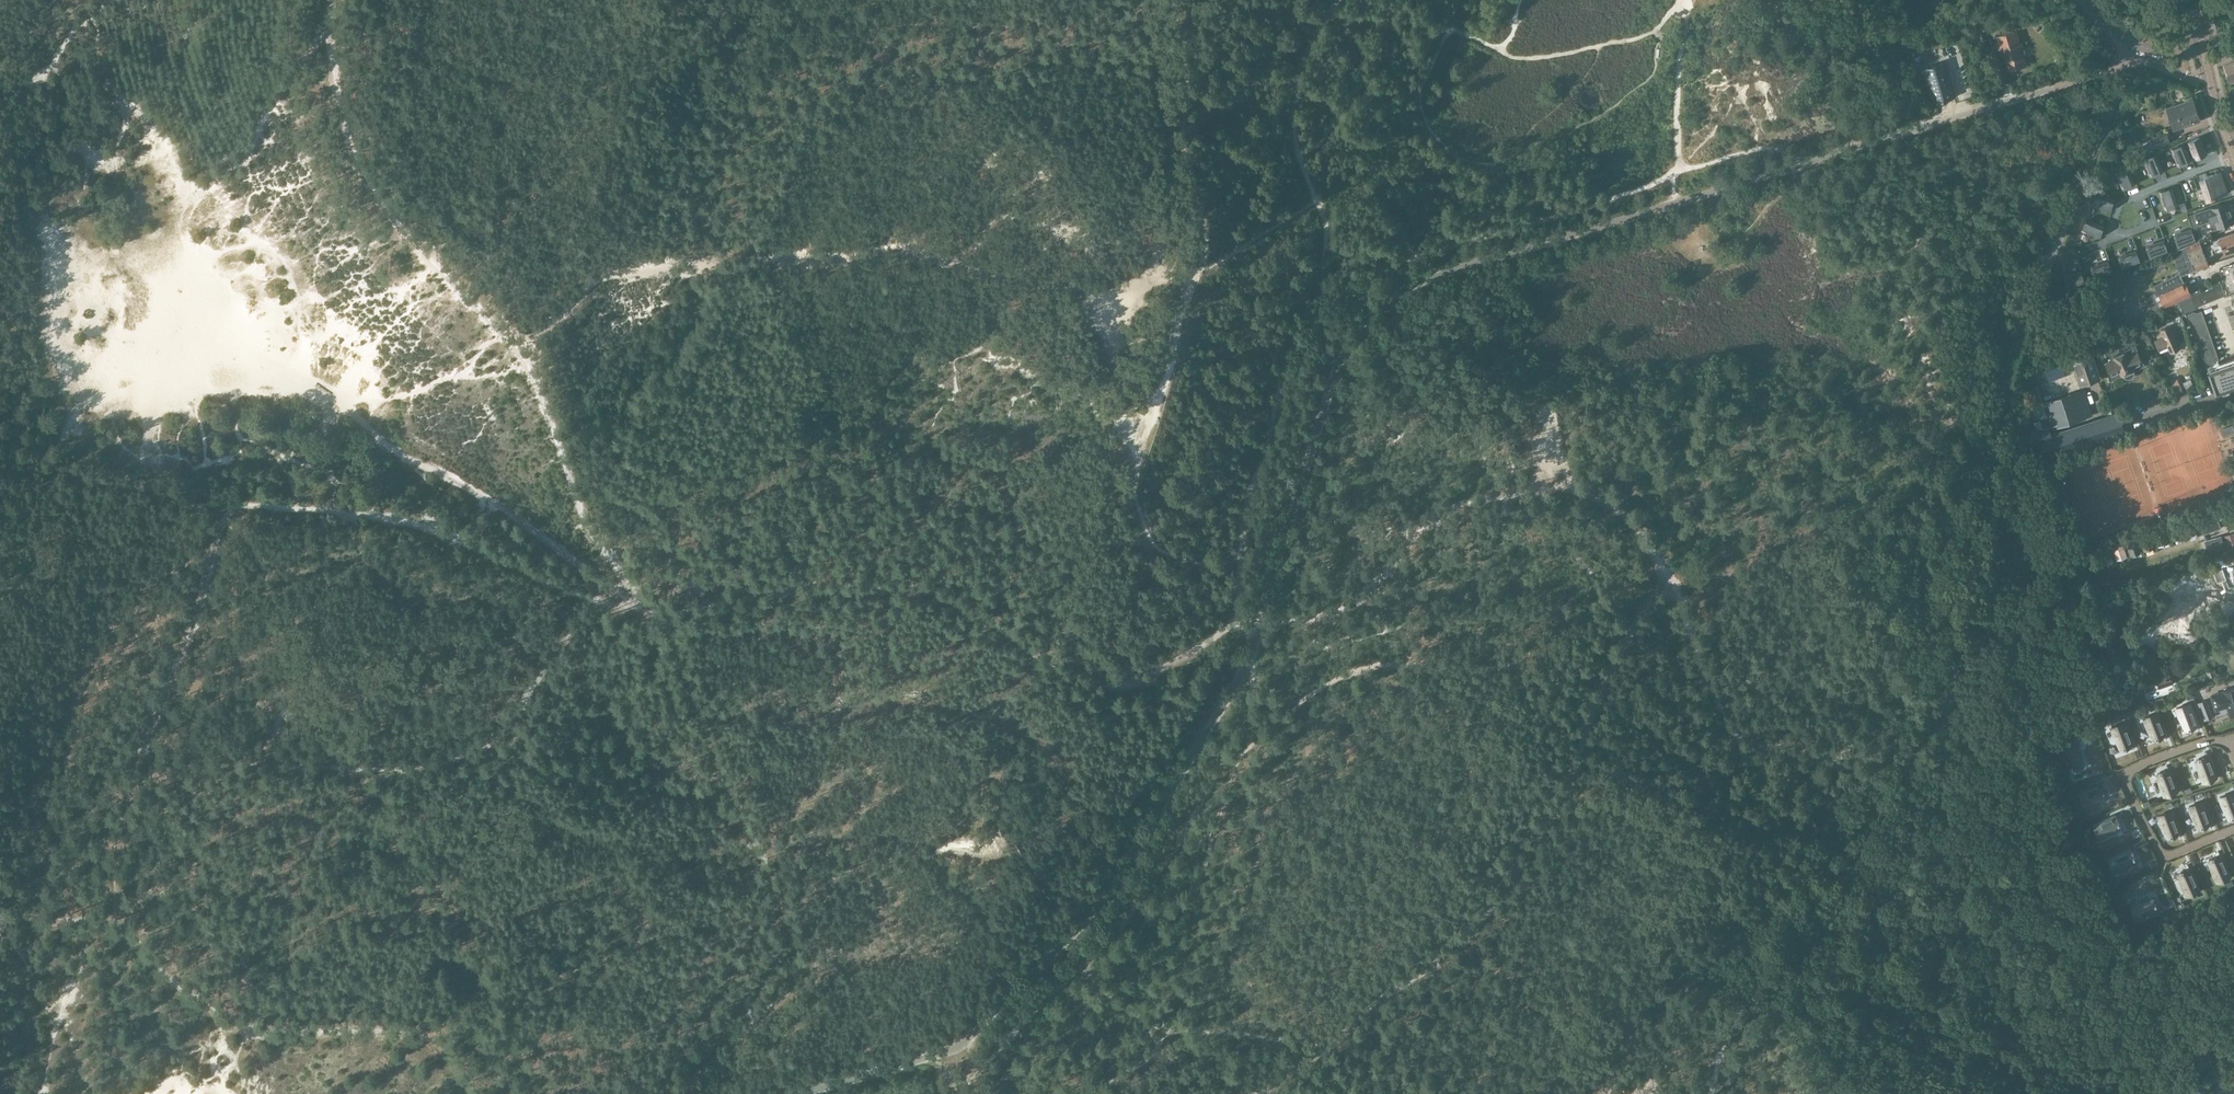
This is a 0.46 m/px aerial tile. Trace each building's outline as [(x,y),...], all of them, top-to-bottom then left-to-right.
[(2004,55),(2009,70),(2024,64),(2021,56),(2023,55),(2016,31),(1996,37),(2002,56),(2004,55)] [(1985,33),(1978,35),(1983,51),(1990,49),(1985,33)] [(1906,63),(1909,73),(1917,71),(1917,68),(1921,67),(1920,62),(1915,63),(1915,61),(1906,63)] [(1923,68),(1933,104),(1954,98),(1944,62),(1923,68)] [(2230,83),(2233,82),(2233,62),(2223,66),(2230,83)] [(2166,109),(2172,125),(2173,129),(2200,120),(2193,100),(2166,109)] [(2166,131),(2153,137),(2154,140),(2157,147),(2157,148),(2171,142),(2166,131)] [(2199,138),(2188,142),(2195,158),(2206,153),(2199,138)] [(2189,160),(2183,145),(2172,149),(2178,165),(2189,160)] [(2155,155),(2144,160),(2151,175),(2162,171),(2155,155)] [(2127,168),(2116,172),(2123,188),(2133,183),(2127,168)] [(2201,178),(2208,199),(2225,193),(2218,173),(2201,178)] [(2178,185),(2173,187),(2182,212),(2187,210),(2178,185)] [(2176,204),(2171,188),(2160,192),(2165,208),(2176,204)] [(2115,200),(2097,192),(2092,204),(2110,211),(2115,200)] [(2198,241),(2200,241),(2200,240),(2203,239),(2202,238),(2211,235),(2209,230),(2233,222),(2228,202),(2189,215),(2198,241)] [(2104,226),(2087,219),(2082,230),(2100,238),(2104,226)] [(2179,246),(2195,241),(2190,229),(2175,235),(2179,246)] [(2211,235),(2202,238),(2203,239),(2200,240),(2200,241),(2204,251),(2207,250),(2209,255),(2223,250),(2224,252),(2233,249),(2233,232),(2218,237),(2219,238),(2213,240),(2211,235)] [(2167,252),(2163,241),(2147,247),(2151,258),(2167,252)] [(2200,241),(2198,241),(2177,249),(2185,273),(2209,265),(2204,251),(2200,241)] [(2135,251),(2119,257),(2124,268),(2139,262),(2135,251)] [(2112,272),(2108,261),(2092,267),(2096,278),(2112,272)] [(2228,294),(2228,293),(2233,291),(2233,263),(2219,269),(2224,283),(2222,284),(2221,281),(2211,285),(2212,287),(2200,292),(2199,290),(2192,293),(2186,281),(2184,282),(2179,273),(2172,277),(2154,286),(2165,308),(2172,304),(2179,301),(2184,313),(2197,308),(2196,306),(2200,305),(2228,294)] [(2084,283),(2080,272),(2064,278),(2068,289),(2084,283)] [(2187,314),(2207,370),(2215,392),(2233,385),(2233,361),(2215,367),(2213,361),(2218,359),(2201,311),(2196,313),(2194,311),(2187,314)] [(2186,314),(2180,316),(2184,327),(2190,325),(2186,314)] [(2175,333),(2174,333),(2170,325),(2159,330),(2163,338),(2155,342),(2158,350),(2168,345),(2171,352),(2173,352),(2175,353),(2177,352),(2178,350),(2178,349),(2179,349),(2176,342),(2178,341),(2175,333)] [(2109,361),(2105,363),(2110,376),(2119,372),(2120,375),(2121,374),(2122,376),(2123,377),(2124,379),(2126,379),(2128,379),(2130,379),(2131,378),(2132,377),(2134,375),(2134,373),(2134,371),(2133,369),(2140,366),(2144,365),(2135,345),(2136,345),(2132,337),(2116,345),(2119,353),(2108,358),(2109,361)] [(2072,359),(2081,384),(2100,377),(2091,352),(2072,359)] [(2182,390),(2176,379),(2170,382),(2176,393),(2182,390)] [(2034,423),(2049,418),(2053,429),(2092,416),(2083,390),(2044,403),(2045,405),(2031,415),(2034,423)] [(2112,401),(2104,403),(2108,415),(2116,412),(2112,401)] [(2048,427),(2022,436),(2027,452),(2036,448),(2040,447),(2046,462),(2133,432),(2131,426),(2123,429),(2117,411),(2116,412),(2108,415),(2050,435),(2048,427)] [(2221,429),(2221,430),(2223,435),(2233,431),(2233,428),(2233,427),(2233,425),(2221,429)] [(2155,508),(2154,508),(2156,514),(2161,513),(2162,512),(2160,506),(2159,506),(2155,508)] [(2203,534),(2220,528),(2218,521),(2216,515),(2226,512),(2224,506),(2214,510),(2215,512),(2198,517),(2203,534)] [(2198,532),(2193,517),(2181,520),(2187,536),(2198,532)] [(2183,537),(2178,520),(2168,523),(2173,540),(2183,537)] [(2169,543),(2163,526),(2152,529),(2158,547),(2169,543)] [(2154,548),(2148,529),(2137,532),(2144,552),(2154,548)] [(2224,536),(2227,544),(2233,541),(2233,533),(2224,536)] [(2205,541),(2208,552),(2224,547),(2221,536),(2205,541)] [(2141,553),(2135,537),(2125,541),(2130,556),(2132,556),(2137,554),(2141,553)] [(2127,557),(2121,541),(2110,545),(2116,561),(2127,557)] [(2113,562),(2108,547),(2098,550),(2103,565),(2113,562)] [(2082,562),(2090,571),(2100,562),(2092,553),(2082,562)] [(2108,587),(2102,575),(2091,581),(2097,593),(2108,587)] [(2173,682),(2172,679),(2168,668),(2142,678),(2145,685),(2157,681),(2159,687),(2173,682)] [(2210,695),(2215,711),(2227,708),(2229,717),(2233,715),(2233,687),(2223,690),(2223,691),(2210,695)] [(2207,699),(2197,702),(2203,720),(2213,716),(2207,699)] [(2182,706),(2176,708),(2176,709),(2178,715),(2185,729),(2188,728),(2189,729),(2191,728),(2191,727),(2196,725),(2198,730),(2199,729),(2188,702),(2188,704),(2183,706),(2182,706)] [(2150,715),(2144,718),(2146,725),(2153,739),(2156,738),(2156,739),(2159,738),(2159,737),(2164,735),(2166,739),(2167,739),(2156,711),(2155,712),(2156,713),(2150,715)] [(2118,725),(2111,727),(2112,728),(2114,734),(2121,748),(2124,747),(2124,748),(2127,747),(2126,746),(2132,744),(2133,749),(2134,748),(2124,721),(2123,721),(2124,723),(2118,725)] [(2063,747),(2062,748),(2072,775),(2073,775),(2071,770),(2077,768),(2077,769),(2080,768),(2079,767),(2082,766),(2078,751),(2075,745),(2076,745),(2075,744),(2069,746),(2069,747),(2063,749),(2063,747)] [(2199,759),(2196,760),(2200,775),(2203,781),(2203,782),(2210,780),(2210,779),(2215,777),(2216,779),(2217,778),(2206,751),(2205,751),(2207,756),(2202,758),(2201,757),(2199,758),(2199,759)] [(2160,773),(2157,774),(2161,789),(2164,795),(2164,796),(2171,793),(2176,791),(2177,793),(2178,792),(2167,765),(2166,765),(2168,770),(2162,772),(2162,771),(2160,772),(2160,773)] [(2219,797),(2220,798),(2222,804),(2229,818),(2232,817),(2232,818),(2233,817),(2233,796),(2232,791),(2231,791),(2232,793),(2226,795),(2226,794),(2219,797)] [(2195,804),(2189,806),(2189,807),(2191,813),(2198,828),(2201,826),(2201,827),(2204,826),(2204,825),(2209,823),(2211,828),(2212,827),(2201,800),(2200,800),(2201,802),(2195,804)] [(2165,813),(2158,816),(2158,817),(2159,816),(2160,823),(2167,837),(2170,836),(2171,837),(2173,836),(2173,835),(2178,833),(2180,837),(2181,837),(2171,810),(2170,810),(2170,811),(2165,813)] [(2119,813),(2092,825),(2093,826),(2094,825),(2097,831),(2096,831),(2099,837),(2100,837),(2106,834),(2120,827),(2119,824),(2120,823),(2118,821),(2115,816),(2120,814),(2119,813)] [(2135,847),(2108,859),(2108,860),(2110,859),(2112,865),(2115,871),(2116,871),(2122,869),(2136,861),(2134,858),(2135,857),(2134,855),(2133,855),(2131,850),(2135,848),(2135,847)] [(2212,859),(2209,860),(2214,875),(2217,881),(2217,882),(2224,879),(2223,879),(2229,876),(2230,878),(2218,851),(2220,856),(2214,858),(2214,857),(2211,858),(2212,859)] [(2181,872),(2178,874),(2183,889),(2186,895),(2186,896),(2193,893),(2193,892),(2198,890),(2199,891),(2200,891),(2188,864),(2187,865),(2189,869),(2184,871),(2183,871),(2181,872)] [(2132,907),(2132,908),(2135,914),(2137,920),(2136,920),(2136,921),(2163,909),(2163,908),(2158,910),(2156,905),(2157,904),(2155,902),(2153,899),(2138,904),(2133,908),(2132,907)]
